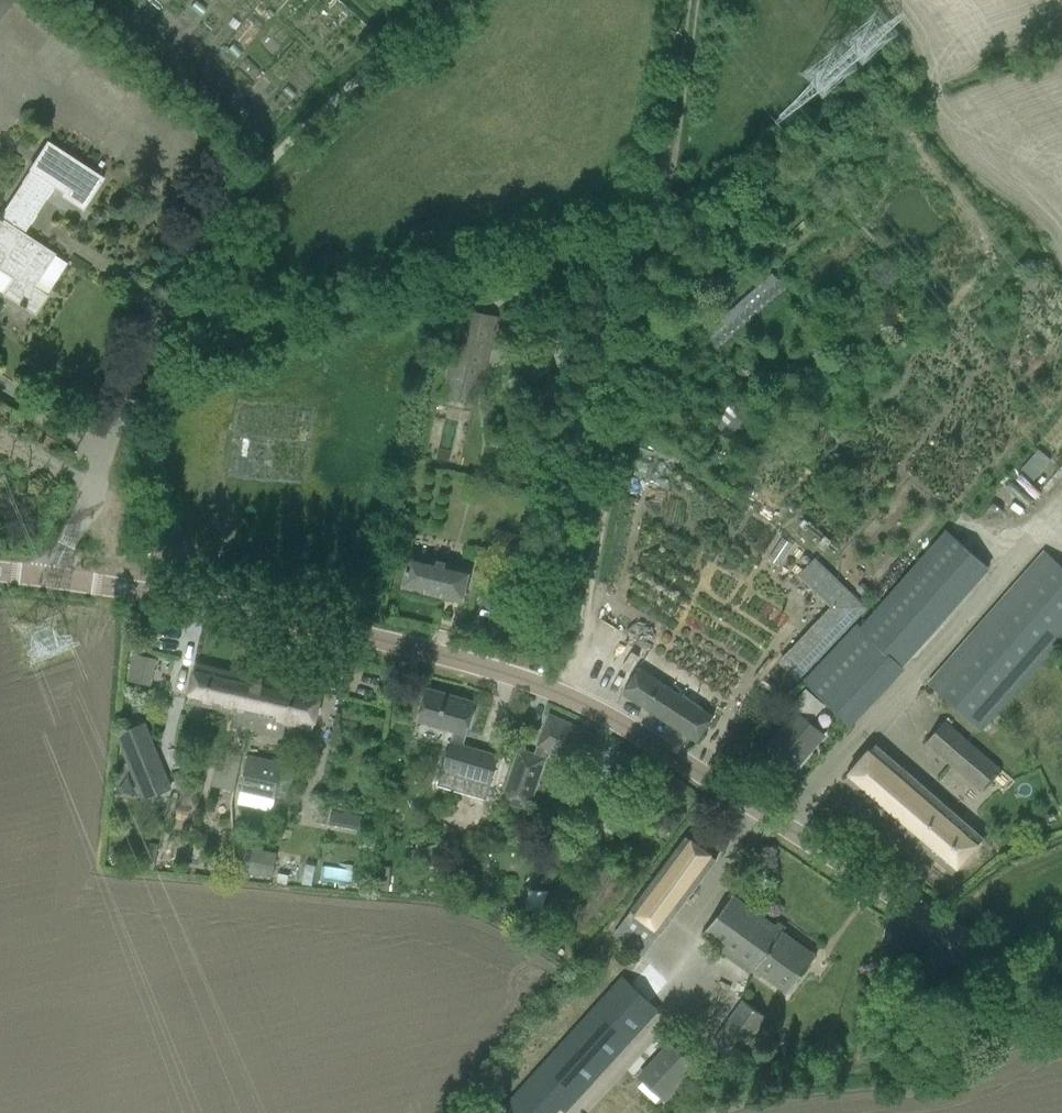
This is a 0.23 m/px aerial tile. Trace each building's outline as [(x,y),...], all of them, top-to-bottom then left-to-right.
[(18,306),(23,309),(24,308),(33,313),(44,296),(31,288),(52,255),(21,234),(52,187),(82,206),(80,211),(81,211),(102,178),(46,141),(45,142),(47,144),(0,215),(0,262),(2,259),(19,269),(3,294),(18,304),(18,306)] [(771,273),(704,333),(717,347),(784,287),(771,273)] [(462,308),(445,385),(477,392),(495,316),(462,308)] [(570,346),(560,349),(565,366),(575,363),(570,346)] [(563,382),(553,396),(560,401),(570,387),(563,382)] [(732,400),(712,422),(728,436),(748,414),(732,400)] [(659,505),(675,455),(642,445),(626,495),(659,505)] [(946,531),(856,626),(897,666),(988,568),(946,531)] [(1014,586),(1061,628),(1061,566),(1044,551),(1014,586)] [(411,556),(409,565),(403,587),(463,601),(471,570),(411,556)] [(1014,586),(928,685),(981,731),(1061,638),(1061,628),(1014,586)] [(781,666),(796,679),(862,601),(847,588),(781,666)] [(133,654),(127,681),(150,686),(156,659),(133,654)] [(191,684),(188,701),(235,712),(232,726),(247,729),(259,677),(196,663),(191,684)] [(622,694),(697,742),(709,724),(714,716),(639,668),(622,694)] [(259,677),(247,729),(262,733),(265,719),(313,729),(322,691),(259,677)] [(442,769),(491,783),(498,756),(464,746),(476,703),(426,688),(417,721),(453,732),(442,769)] [(805,689),(789,708),(796,714),(797,713),(809,723),(824,705),(805,689)] [(796,714),(768,746),(790,765),(794,768),(823,735),(809,723),(801,716),(797,713),(796,714)] [(502,800),(527,809),(544,760),(541,759),(544,752),(580,767),(594,735),(549,715),(533,755),(519,750),(502,800)] [(925,743),(980,791),(1000,767),(945,719),(925,743)] [(169,789),(154,750),(143,724),(118,734),(145,799),(169,789)] [(859,764),(844,780),(952,875),(967,858),(982,840),(925,790),(920,786),(875,746),(859,764)] [(247,756),(238,806),(272,812),(281,764),(247,756)] [(331,811),(328,825),(342,827),(345,814),(331,811)] [(673,855),(632,911),(661,934),(703,877),(716,859),(686,837),(673,855)] [(145,842),(140,868),(153,871),(158,845),(145,842)] [(437,843),(416,849),(420,864),(441,859),(437,843)] [(244,871),(270,876),(275,854),(249,849),(244,871)] [(732,895),(719,913),(705,933),(789,993),(816,955),(732,895)] [(576,1029),(530,1079),(561,1107),(566,1112),(642,1029),(659,1011),(623,978),(576,1029)] [(736,1061),(766,1019),(742,1002),(712,1044),(736,1061)] [(961,1027),(967,1026),(973,1017),(963,1009),(957,1017),(957,1024),(961,1027)] [(670,1044),(640,1077),(644,1080),(661,1096),(664,1099),(694,1066),(670,1044)]
